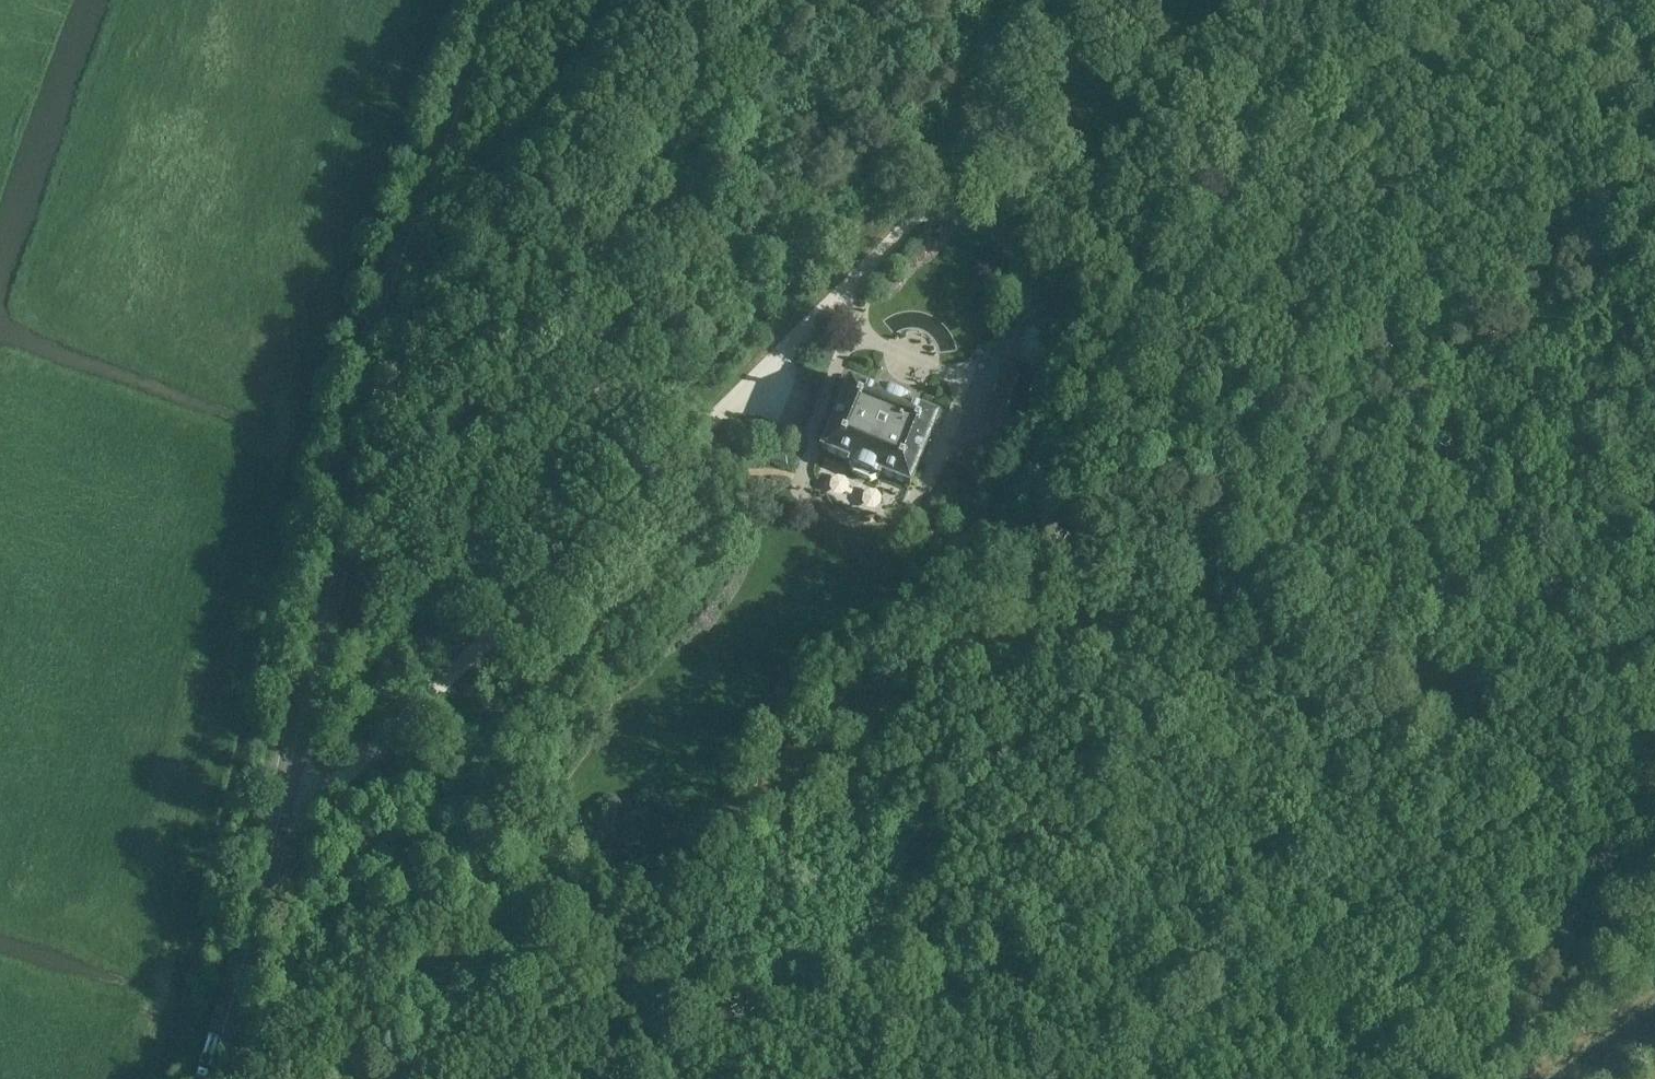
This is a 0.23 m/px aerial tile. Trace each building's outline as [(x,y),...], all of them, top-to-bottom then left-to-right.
[(822,450),(857,464),(853,472),(857,480),(871,486),(879,481),(881,475),(910,487),(939,419),(903,405),(904,402),(885,394),(884,397),(850,383),(822,450)]
